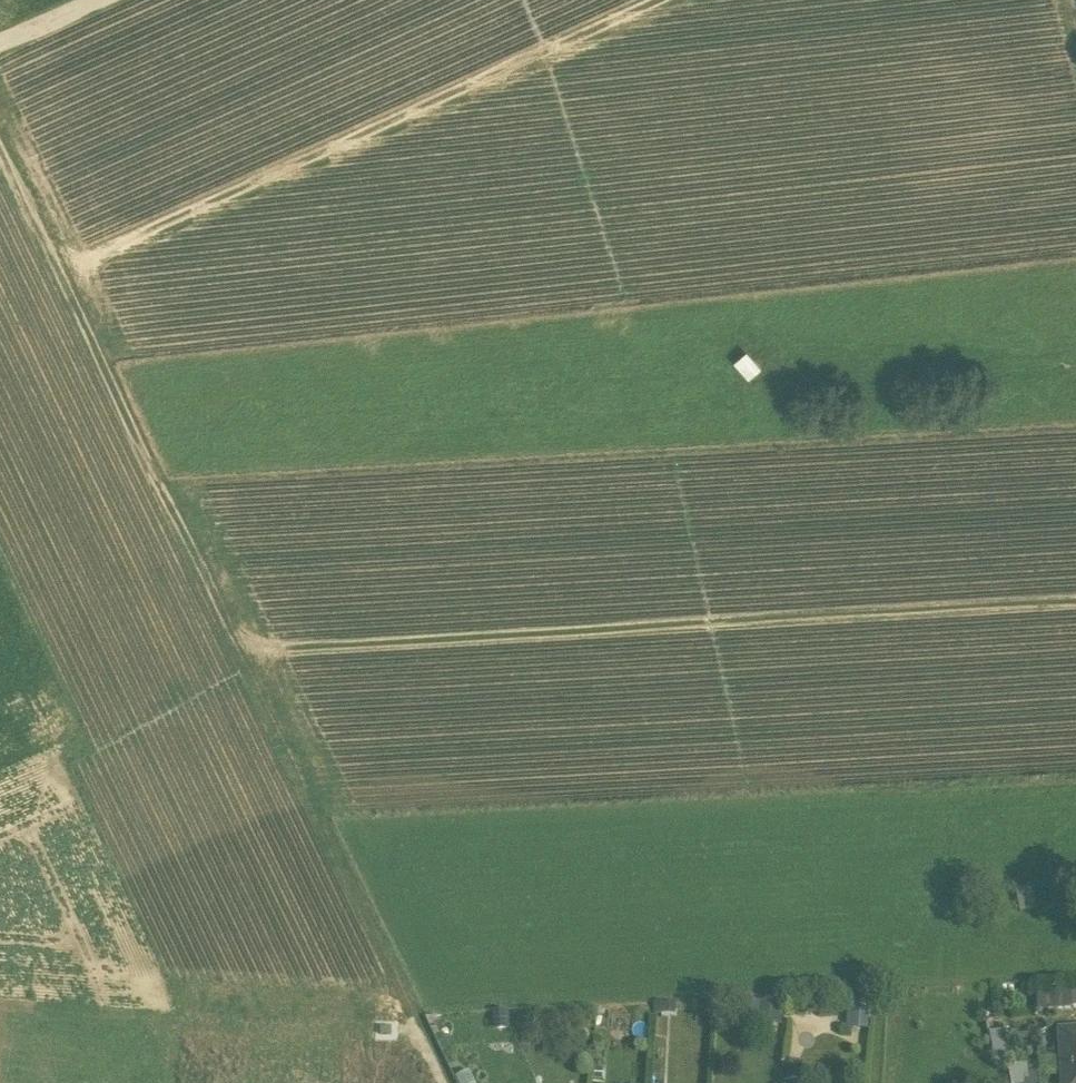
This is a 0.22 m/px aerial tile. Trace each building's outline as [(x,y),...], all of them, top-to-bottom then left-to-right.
[(1060,1032),(1063,1082),(1075,1082),(1075,1031),(1060,1032)]
